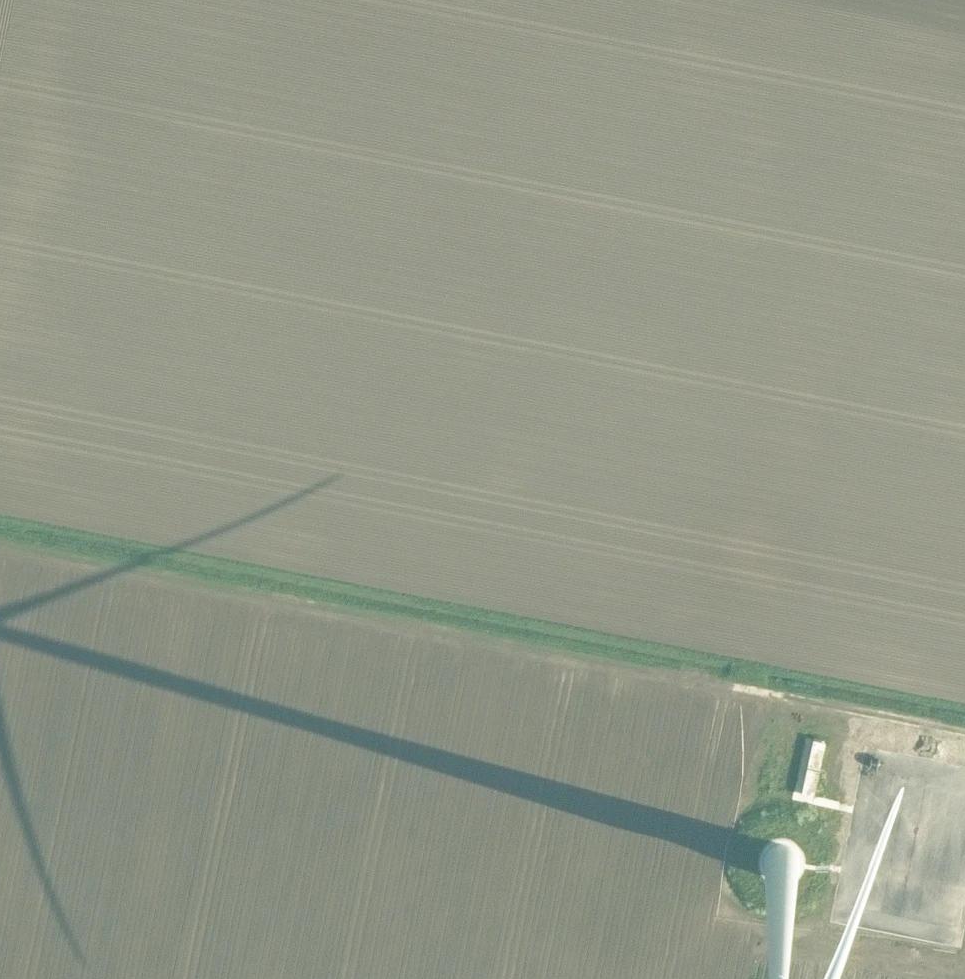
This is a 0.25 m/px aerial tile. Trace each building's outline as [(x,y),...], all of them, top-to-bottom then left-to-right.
[(813,797),(825,741),(813,738),(801,794),(813,797)] [(761,859),(761,861),(761,864),(762,866),(763,869),(764,871),(765,873),(767,875),(768,877),(770,878),(773,879),(775,880),(777,881),(780,881),(782,881),(785,881),(787,880),(790,879),(792,878),(794,877),(796,875),(797,873),(799,871),(800,869),(801,866),(801,864),(801,861),(801,859),(801,856),(800,854),(799,852),(797,850),(796,848),(794,846),(792,844),(790,843),(787,842),(785,842),(782,841),(780,841),(777,842),(775,842),(773,843),(770,844),(768,846),(767,848),(765,850),(764,852),(763,854),(762,856),(761,859)]
